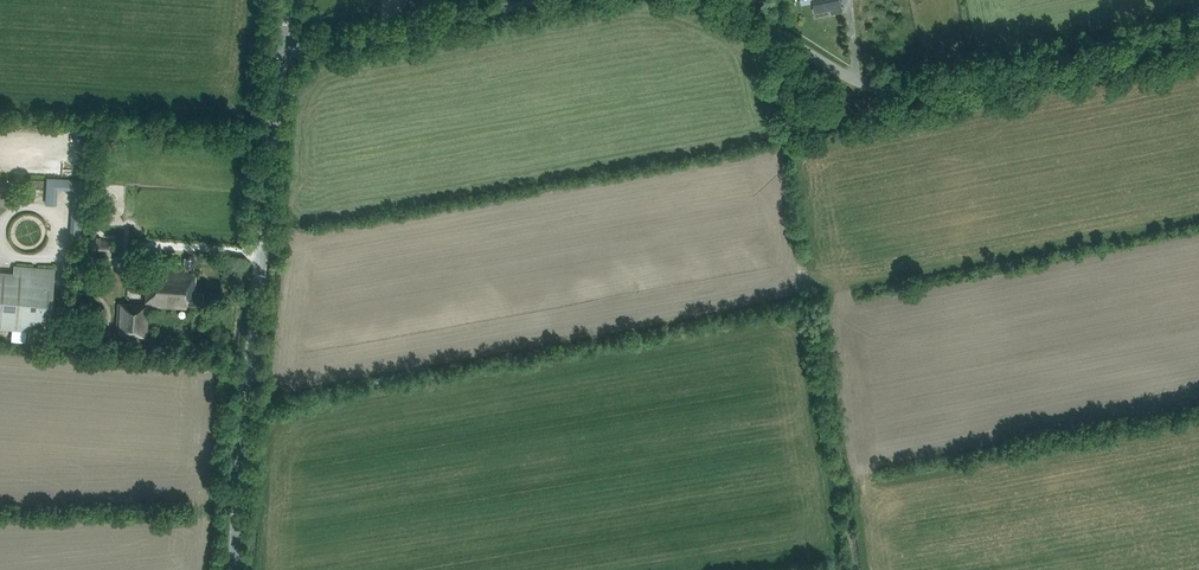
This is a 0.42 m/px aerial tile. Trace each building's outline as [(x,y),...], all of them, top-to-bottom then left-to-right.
[(831,12),(831,13),(843,10),(842,10),(840,0),(805,0),(806,2),(813,1),(815,12),(831,8),(832,12),(831,12)] [(73,190),(69,241),(85,242),(86,228),(83,227),(86,179),(47,176),(45,204),(56,205),(57,189),(73,190)] [(112,256),(113,240),(87,238),(86,255),(112,256)] [(190,257),(189,259),(187,258),(186,268),(195,269),(195,259),(193,259),(193,257),(190,257)] [(0,274),(0,327),(26,329),(25,342),(47,344),(48,331),(50,331),(55,271),(16,267),(15,275),(0,274)] [(196,293),(197,273),(148,270),(146,305),(118,304),(116,335),(147,337),(149,311),(153,311),(153,306),(186,308),(186,305),(203,306),(204,293),(196,293)] [(105,325),(106,308),(96,307),(95,325),(105,325)] [(70,309),(68,329),(78,330),(80,310),(70,309)]
